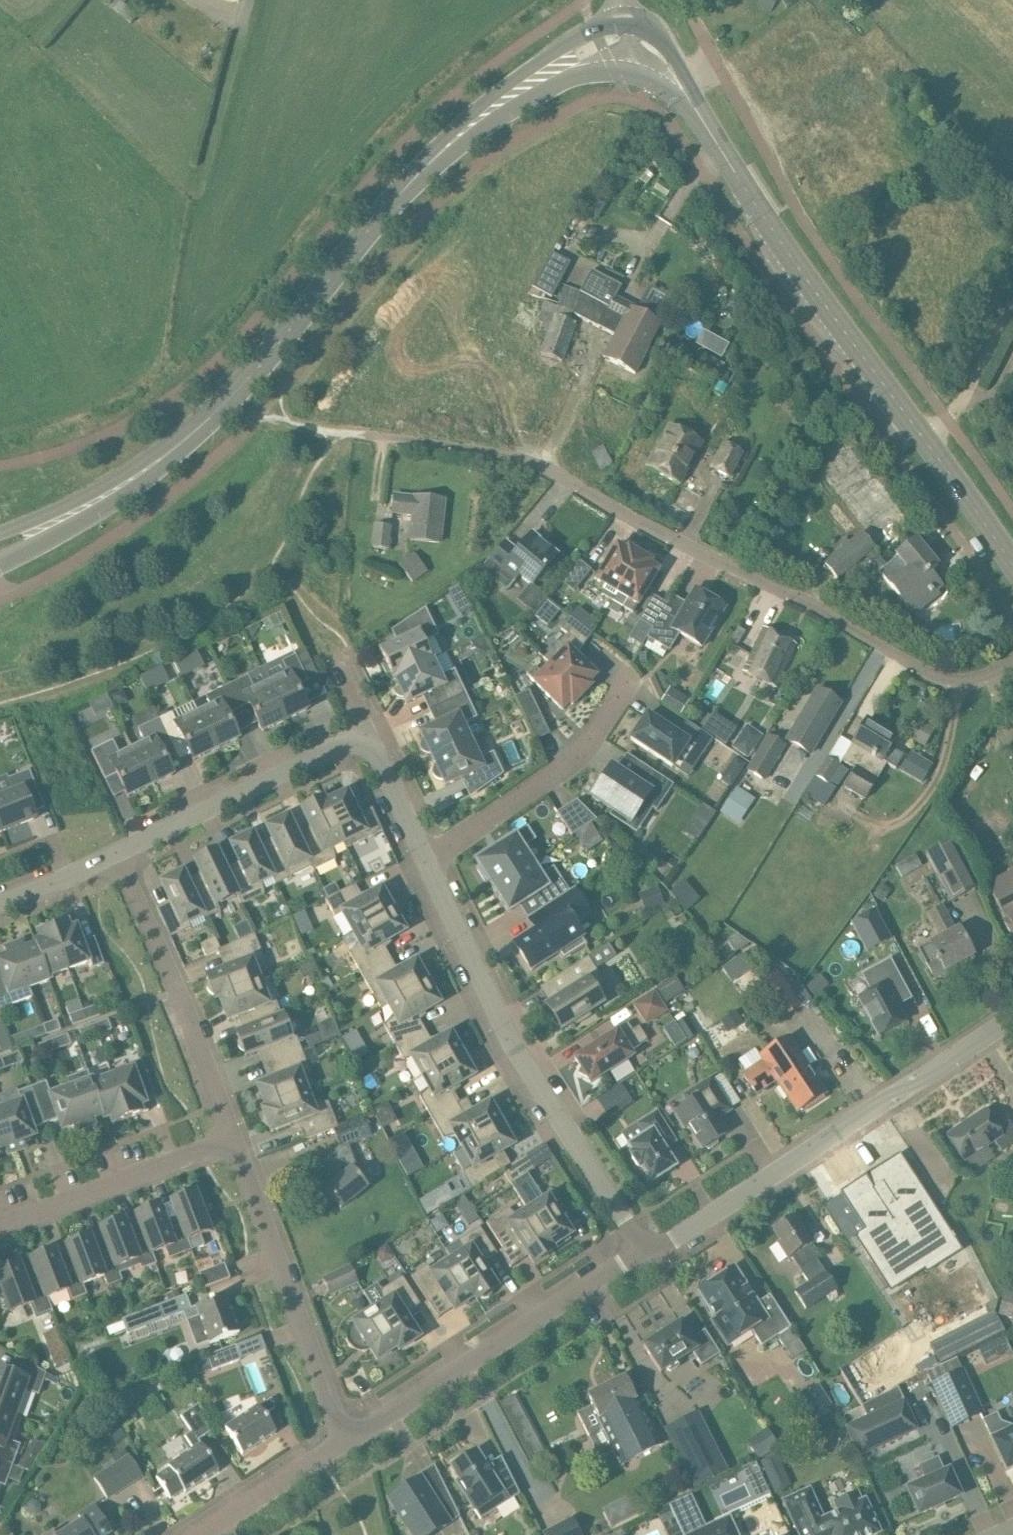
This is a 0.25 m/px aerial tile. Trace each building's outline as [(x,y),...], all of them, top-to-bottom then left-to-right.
[(569,263),(553,254),(537,281),(537,282),(534,288),(552,297),(569,263)] [(585,284),(581,291),(580,293),(608,308),(607,311),(624,319),(622,323),(634,329),(633,331),(638,334),(634,341),(649,349),(661,325),(656,322),(662,311),(644,302),(639,313),(632,309),(633,307),(615,297),(621,286),(592,271),(585,284)] [(580,293),(581,291),(564,286),(557,306),(544,302),(537,322),(550,327),(541,354),(563,362),(576,323),(571,321),(573,315),(615,336),(604,358),(636,375),(649,349),(634,341),(638,334),(633,331),(634,329),(622,323),(624,319),(607,311),(608,308),(580,293)] [(708,354),(701,367),(714,374),(721,361),(708,354)] [(703,444),(670,426),(647,468),(680,486),(703,444)] [(743,454),(725,444),(712,469),(729,478),(743,454)] [(612,465),(603,446),(592,451),(600,470),(612,465)] [(445,501),(395,495),(393,514),(414,516),(411,540),(440,544),(445,501)] [(392,526),(375,524),(372,549),(389,551),(392,526)] [(875,548),(862,531),(848,542),(845,539),(839,544),(842,547),(825,563),(839,580),(840,579),(843,582),(856,571),(853,568),(866,557),(880,574),(910,610),(939,586),(929,574),(937,567),(915,541),(896,557),(898,559),(889,566),(874,549),(875,548)] [(558,556),(533,535),(518,553),(507,543),(491,562),(489,560),(481,569),(507,590),(514,581),(516,582),(520,576),(532,586),(544,572),(545,572),(558,556)] [(617,546),(592,589),(602,594),(612,601),(617,592),(640,555),(629,548),(626,551),(617,546)] [(428,572),(414,552),(398,564),(413,583),(428,572)] [(617,592),(612,601),(623,607),(633,613),(658,570),(649,565),(651,561),(640,555),(617,592)] [(592,570),(580,561),(562,583),(574,592),(592,570)] [(457,585),(446,591),(461,618),(473,612),(457,585)] [(649,639),(644,647),(662,658),(667,650),(668,651),(678,634),(701,647),(725,608),(722,606),(722,602),(714,597),(711,599),(694,590),(676,621),(662,612),(653,629),(653,628),(647,638),(649,639)] [(653,629),(662,612),(667,604),(654,596),(639,620),(653,628),(653,629)] [(395,677),(433,660),(424,642),(439,635),(426,609),(400,625),(407,639),(381,651),(383,657),(379,659),(387,675),(391,673),(393,679),(395,678),(395,677)] [(544,658),(551,665),(582,696),(592,687),(589,684),(596,676),(575,655),(583,646),(593,634),(571,617),(561,629),(568,634),(544,658)] [(748,662),(743,672),(777,688),(797,646),(764,630),(748,662)] [(736,631),(730,641),(738,645),(743,635),(736,631)] [(282,662),(261,672),(267,684),(274,698),(285,722),(308,711),(297,687),(308,682),(318,677),(310,660),(306,651),(304,647),(295,651),(294,652),(295,656),(282,662)] [(182,674),(203,663),(196,650),(175,661),(182,674)] [(440,677),(433,660),(395,677),(395,678),(399,687),(394,690),(396,695),(399,698),(404,698),(407,704),(432,693),(438,707),(466,694),(455,670),(440,677)] [(551,665),(542,674),(535,667),(527,675),(563,710),(570,702),(573,705),(582,696),(551,665)] [(248,676),(227,686),(239,711),(250,705),(263,732),(285,722),(267,684),(255,690),(248,676)] [(239,711),(227,686),(206,697),(211,707),(198,713),(216,751),(239,740),(227,716),(239,711)] [(680,713),(688,700),(668,689),(661,702),(680,713)] [(541,715),(529,690),(515,697),(527,722),(541,715)] [(840,707),(820,693),(789,743),(811,758),(833,723),(831,722),(840,707)] [(433,760),(471,742),(463,725),(477,718),(466,694),(438,707),(445,722),(421,733),(423,739),(422,740),(421,742),(421,743),(420,745),(420,747),(421,748),(421,750),(422,751),(423,753),(424,754),(426,754),(428,755),(429,755),(431,755),(433,760)] [(701,729),(724,745),(737,728),(713,711),(701,729)] [(172,713),(159,719),(171,743),(182,738),(194,761),(216,751),(198,713),(177,723),(172,713)] [(678,735),(647,715),(631,740),(672,767),(688,743),(704,754),(714,739),(687,722),(678,735)] [(171,743),(159,719),(138,729),(145,743),(133,749),(151,787),(173,776),(160,749),(171,743)] [(917,720),(908,738),(924,746),(933,728),(917,720)] [(854,743),(853,744),(883,762),(887,765),(895,770),(903,756),(891,749),(897,739),(867,721),(854,743)] [(731,749),(750,758),(762,732),(743,723),(731,749)] [(786,749),(771,738),(748,771),(764,782),(786,749)] [(128,798),(151,787),(133,749),(120,755),(113,741),(92,752),(105,780),(117,774),(128,798)] [(479,760),(471,742),(433,760),(436,766),(435,767),(434,769),(434,770),(433,771),(433,773),(434,774),(434,776),(435,777),(436,778),(437,779),(438,780),(440,780),(441,780),(443,780),(446,787),(470,775),(478,793),(504,775),(493,753),(479,760)] [(853,744),(843,762),(857,770),(846,788),(866,800),(887,765),(883,762),(853,744)] [(827,756),(804,793),(825,805),(836,787),(837,788),(848,770),(829,758),(827,756)] [(674,785),(641,764),(630,780),(612,768),(602,783),(600,781),(592,793),(595,794),(593,798),(614,812),(611,816),(636,832),(652,808),(657,812),(674,785)] [(42,803),(30,771),(9,779),(12,788),(0,793),(0,830),(1,833),(35,820),(30,808),(42,803)] [(755,800),(737,787),(720,812),(738,825),(755,800)] [(326,803),(325,804),(344,843),(344,844),(346,849),(373,836),(383,831),(372,809),(362,814),(357,808),(355,809),(347,793),(326,803)] [(309,860),(308,861),(312,868),(313,872),(336,861),(334,848),(343,844),(344,843),(325,804),(326,803),(324,800),(319,802),(318,801),(316,801),(315,801),(313,801),(312,802),(310,803),(309,804),(308,805),(307,807),(307,808),(302,810),(312,830),(310,831),(312,839),(301,844),(309,860)] [(597,820),(577,800),(557,813),(572,837),(597,820)] [(702,804),(696,814),(708,822),(715,812),(702,804)] [(273,850),(263,855),(274,878),(272,878),(276,885),(292,877),(312,868),(308,861),(309,860),(301,844),(288,817),(267,828),(273,840),(271,841),(273,850)] [(493,887),(531,862),(522,848),(536,840),(528,827),(513,837),(514,838),(476,862),(480,867),(476,869),(486,885),(489,882),(493,887)] [(262,883),(272,878),(274,878),(262,855),(253,834),(248,836),(247,836),(245,835),(243,835),(242,836),(240,836),(239,837),(238,838),(237,840),(236,841),(236,843),(231,845),(240,864),(238,865),(240,873),(230,878),(238,895),(237,895),(242,906),(265,895),(262,883)] [(977,888),(952,841),(925,855),(951,902),(977,888)] [(218,905),(237,895),(238,895),(230,878),(217,852),(195,862),(202,875),(199,876),(201,884),(191,889),(204,916),(203,916),(205,920),(221,912),(218,905)] [(894,865),(900,877),(921,866),(915,855),(894,865)] [(531,862),(493,887),(509,912),(538,894),(546,907),(569,892),(554,867),(540,876),(531,862)] [(204,916),(191,889),(183,872),(179,875),(177,874),(176,874),(174,874),(172,874),(171,875),(169,875),(168,876),(167,878),(166,879),(166,881),(162,883),(171,902),(169,903),(171,912),(181,933),(192,928),(189,923),(203,916),(204,916)] [(988,886),(1006,920),(1008,919),(1009,921),(1002,925),(1012,945),(1012,873),(988,886)] [(353,933),(399,907),(396,903),(393,900),(389,897),(385,895),(382,890),(369,897),(368,894),(360,897),(354,886),(325,900),(335,917),(342,913),(353,933)] [(664,905),(658,887),(638,894),(645,912),(664,905)] [(574,888),(569,892),(546,907),(536,913),(544,925),(514,944),(532,971),(560,953),(564,959),(585,945),(586,947),(587,946),(573,924),(590,913),(574,888)] [(956,932),(942,906),(928,914),(941,939),(919,951),(927,967),(937,962),(938,963),(940,962),(944,971),(974,956),(960,929),(956,932)] [(349,953),(361,974),(389,959),(383,949),(389,943),(388,941),(405,931),(402,926),(402,921),(402,916),(401,912),(399,907),(353,933),(359,943),(349,953)] [(53,928),(68,970),(89,963),(91,970),(105,965),(94,938),(82,942),(74,920),(53,928)] [(49,977),(68,970),(53,928),(38,933),(41,940),(35,943),(36,946),(37,946),(49,977)] [(216,1000),(219,998),(260,982),(256,971),(266,963),(255,934),(227,947),(233,963),(226,967),(227,969),(207,977),(209,982),(208,984),(207,987),(208,990),(209,992),(211,994),(214,995),(216,1000)] [(738,935),(729,941),(736,953),(751,943),(738,935)] [(50,981),(49,977),(37,946),(36,946),(26,950),(23,942),(14,946),(29,988),(50,981)] [(29,988),(14,946),(4,949),(7,957),(0,959),(0,1010),(33,998),(29,988)] [(604,982),(588,957),(559,975),(567,988),(562,993),(564,995),(547,1006),(550,1011),(549,1012),(549,1014),(549,1016),(549,1017),(550,1019),(550,1021),(551,1022),(553,1023),(554,1024),(556,1025),(557,1026),(559,1026),(562,1030),(575,1021),(578,1025),(590,1017),(588,1013),(602,1004),(595,992),(604,982)] [(389,959),(361,974),(381,1010),(388,1006),(388,1005),(434,980),(431,976),(428,972),(424,969),(419,967),(416,962),(404,969),(403,967),(395,969),(389,959)] [(906,988),(890,960),(862,975),(871,993),(858,999),(878,1036),(906,1022),(892,996),(906,988)] [(800,1008),(772,965),(756,976),(762,985),(761,986),(783,1019),(800,1008)] [(685,992),(675,976),(657,988),(666,1003),(685,992)] [(384,1026),(396,1047),(423,1031),(418,1021),(424,1015),(423,1013),(440,1004),(437,998),(437,993),(437,988),(436,984),(434,980),(388,1005),(388,1006),(394,1016),(384,1026)] [(253,1028),(282,1017),(276,1001),(269,1004),(260,982),(219,998),(228,1021),(240,1016),(240,1018),(249,1017),(253,1028)] [(666,1012),(654,994),(635,1006),(647,1024),(666,1012)] [(84,1011),(87,1021),(102,1016),(98,1006),(84,1011)] [(735,1009),(719,1021),(728,1033),(744,1022),(735,1009)] [(73,1027),(87,1021),(84,1011),(70,1017),(73,1027)] [(282,1017),(253,1028),(238,1034),(239,1039),(238,1041),(238,1044),(239,1047),(240,1049),(242,1051),(244,1052),(246,1056),(260,1051),(261,1054),(269,1052),(273,1063),(303,1052),(296,1036),(291,1038),(282,1017)] [(698,1035),(688,1017),(677,1024),(687,1041),(698,1035)] [(108,1020),(94,1026),(98,1036),(112,1031),(108,1020)] [(61,1031),(57,1021),(43,1027),(47,1037),(61,1031)] [(633,1031),(628,1024),(615,1032),(616,1033),(575,1059),(581,1068),(578,1074),(587,1079),(591,1084),(633,1057),(630,1052),(648,1041),(639,1027),(633,1031)] [(98,1036),(94,1026),(80,1031),(84,1041),(98,1036)] [(355,1060),(368,1053),(357,1030),(343,1037),(355,1060)] [(411,1058),(423,1078),(468,1052),(466,1048),(462,1044),(458,1042),(454,1040),(451,1034),(438,1041),(437,1039),(429,1041),(423,1031),(396,1047),(404,1062),(411,1058)] [(320,1033),(305,1039),(309,1048),(323,1043),(320,1033)] [(68,1036),(54,1041),(57,1051),(72,1046),(68,1036)] [(826,1094),(789,1037),(760,1056),(763,1061),(744,1074),(757,1094),(777,1081),(798,1113),(800,1111),(802,1114),(825,1098),(824,1096),(826,1094)] [(0,1043),(0,1049),(1,1052),(12,1048),(9,1040),(0,1043)] [(43,1057),(57,1051),(54,1041),(39,1046),(43,1057)] [(271,1081),(258,1086),(267,1109),(308,1093),(306,1088),(310,1086),(303,1070),(309,1068),(303,1052),(302,1052),(273,1063),(277,1074),(270,1079),(271,1081)] [(468,1052),(423,1078),(429,1088),(420,1097),(432,1118),(458,1103),(452,1093),(459,1088),(457,1085),(474,1076),(471,1070),(472,1066),(471,1061),(470,1056),(468,1052)] [(133,1069),(113,1077),(128,1119),(149,1112),(145,1100),(154,1096),(142,1062),(131,1066),(133,1069)] [(76,1075),(67,1079),(71,1088),(78,1109),(86,1131),(96,1127),(93,1120),(103,1116),(104,1116),(92,1084),(93,1084),(92,1080),(88,1071),(76,1075)] [(113,1077),(93,1084),(92,1084),(104,1116),(103,1116),(104,1119),(110,1117),(113,1125),(128,1119),(113,1077)] [(730,1111),(711,1080),(685,1097),(689,1104),(675,1112),(686,1129),(689,1127),(703,1150),(706,1148),(709,1151),(719,1145),(718,1140),(728,1133),(718,1118),(730,1111)] [(46,1082),(32,1088),(46,1127),(59,1122),(62,1131),(74,1127),(77,1134),(86,1131),(71,1088),(51,1095),(46,1082)] [(621,1085),(597,1099),(602,1108),(612,1102),(618,1111),(632,1102),(621,1085)] [(46,1127),(32,1088),(18,1093),(21,1102),(2,1109),(17,1152),(27,1148),(24,1141),(35,1137),(34,1132),(46,1127)] [(267,1109),(263,1110),(265,1114),(263,1117),(263,1118),(263,1119),(263,1122),(264,1123),(265,1125),(267,1127),(270,1128),(272,1132),(292,1125),(293,1127),(301,1126),(306,1140),(339,1128),(329,1103),(312,1104),(308,1093),(267,1109)] [(5,1148),(8,1155),(17,1152),(2,1109),(0,1103),(0,1150),(5,1148)] [(458,1103),(432,1118),(444,1140),(456,1137),(462,1147),(508,1121),(505,1118),(502,1114),(498,1111),(493,1109),(490,1104),(473,1113),(472,1111),(464,1114),(458,1103)] [(985,1111),(946,1137),(964,1163),(995,1143),(1001,1152),(1012,1144),(1012,1128),(1009,1123),(998,1130),(985,1111)] [(638,1125),(621,1135),(629,1147),(633,1154),(632,1158),(637,1166),(642,1167),(652,1182),(675,1167),(664,1150),(676,1142),(657,1113),(638,1125)] [(371,1137),(364,1119),(334,1131),(340,1147),(325,1160),(330,1167),(316,1179),(341,1211),(367,1189),(351,1169),(350,1170),(346,1166),(353,1160),(348,1145),(371,1137)] [(508,1121),(462,1147),(473,1167),(462,1173),(472,1190),(502,1171),(496,1160),(502,1155),(501,1153),(514,1146),(511,1140),(511,1135),(511,1130),(510,1126),(508,1121)] [(526,1156),(503,1171),(528,1211),(552,1248),(555,1246),(558,1249),(571,1240),(569,1237),(572,1234),(565,1223),(568,1221),(566,1214),(568,1213),(555,1193),(544,1200),(529,1178),(526,1180),(524,1177),(535,1170),(526,1156)] [(869,1181),(925,1271),(956,1251),(924,1201),(919,1204),(909,1189),(914,1185),(899,1162),(869,1181)] [(866,1176),(840,1192),(865,1231),(858,1236),(884,1277),(890,1286),(922,1266),(869,1181),(866,1176)] [(424,1188),(416,1193),(428,1214),(436,1209),(424,1188)] [(187,1240),(189,1240),(210,1231),(195,1192),(172,1201),(182,1226),(187,1240)] [(464,1196),(453,1202),(456,1207),(465,1209),(470,1205),(464,1196)] [(160,1206),(156,1207),(154,1202),(142,1206),(145,1212),(137,1215),(146,1239),(152,1254),(153,1253),(165,1249),(169,1259),(193,1250),(189,1240),(187,1240),(182,1226),(169,1230),(160,1206)] [(554,1251),(552,1248),(528,1211),(518,1217),(509,1209),(486,1223),(503,1249),(515,1242),(521,1248),(523,1246),(534,1264),(554,1251)] [(813,1244),(795,1216),(792,1217),(790,1216),(783,1220),(783,1223),(773,1230),(781,1242),(778,1244),(789,1260),(792,1258),(801,1272),(808,1283),(795,1293),(807,1310),(835,1291),(824,1273),(826,1272),(818,1261),(821,1259),(812,1244),(813,1244)] [(152,1254),(146,1239),(134,1244),(124,1219),(101,1228),(112,1257),(119,1274),(120,1274),(141,1266),(142,1270),(157,1264),(153,1253),(152,1254)] [(458,1242),(445,1250),(452,1260),(451,1260),(475,1297),(475,1298),(477,1301),(481,1298),(483,1300),(485,1300),(488,1300),(490,1299),(492,1298),(493,1295),(493,1293),(493,1291),(497,1288),(486,1270),(488,1269),(485,1261),(497,1254),(480,1228),(458,1242)] [(82,1285),(84,1284),(104,1276),(108,1287),(123,1281),(120,1274),(119,1274),(112,1257),(100,1261),(90,1237),(67,1246),(77,1270),(82,1285)] [(386,1247),(375,1255),(380,1262),(385,1263),(394,1258),(386,1247)] [(82,1285),(77,1270),(64,1275),(55,1250),(32,1259),(41,1284),(47,1298),(48,1298),(69,1290),(73,1301),(88,1295),(84,1284),(82,1285)] [(455,1311),(475,1298),(475,1297),(451,1260),(432,1273),(427,1266),(411,1277),(428,1303),(439,1295),(446,1301),(448,1300),(455,1311)] [(48,1298),(47,1298),(41,1284),(29,1289),(19,1264),(0,1271),(0,1283),(11,1312),(33,1304),(38,1316),(53,1311),(48,1298)] [(231,1279),(225,1264),(200,1273),(206,1288),(231,1279)] [(357,1283),(350,1268),(324,1280),(331,1295),(357,1283)] [(757,1304),(734,1269),(715,1281),(714,1279),(711,1278),(702,1284),(701,1287),(703,1289),(699,1292),(718,1321),(715,1323),(715,1321),(714,1322),(728,1344),(751,1330),(762,1347),(791,1328),(770,1296),(757,1304)] [(384,1304),(374,1310),(398,1347),(397,1347),(400,1351),(420,1338),(408,1320),(410,1319),(407,1311),(419,1303),(403,1277),(380,1292),(384,1304)] [(192,1309),(187,1295),(159,1306),(164,1320),(184,1313),(198,1349),(240,1334),(226,1296),(192,1309)] [(998,1301),(985,1307),(989,1315),(990,1317),(994,1315),(998,1301)] [(377,1360),(397,1347),(398,1347),(374,1310),(353,1324),(350,1326),(349,1328),(347,1331),(346,1334),(346,1337),(346,1340),(347,1343),(349,1346),(351,1348),(353,1350),(361,1345),(367,1351),(370,1349),(377,1360)] [(141,1312),(123,1319),(128,1334),(147,1327),(141,1312)] [(692,1339),(681,1323),(644,1346),(661,1373),(666,1370),(671,1372),(679,1367),(678,1362),(693,1353),(702,1366),(720,1354),(705,1331),(692,1339)] [(57,1331),(44,1337),(55,1366),(69,1361),(57,1331)] [(978,1352),(981,1360),(985,1368),(1004,1359),(1006,1358),(1012,1355),(1012,1354),(1006,1339),(978,1352)] [(241,1360),(236,1346),(208,1356),(213,1371),(241,1360)] [(927,1373),(931,1382),(952,1428),(983,1414),(957,1359),(927,1373)] [(15,1414),(24,1390),(39,1395),(47,1374),(23,1361),(17,1377),(0,1371),(0,1409),(15,1414)] [(587,1396),(605,1431),(643,1412),(642,1410),(650,1406),(642,1388),(633,1393),(625,1377),(587,1396)] [(832,1404),(819,1384),(800,1396),(812,1416),(832,1404)] [(918,1430),(898,1388),(862,1407),(867,1418),(846,1428),(860,1457),(918,1430)] [(512,1396),(499,1403),(511,1427),(525,1419),(512,1396)] [(276,1408),(272,1398),(259,1407),(226,1429),(243,1455),(277,1433),(265,1416),(276,1408)] [(169,1467),(170,1469),(157,1478),(171,1500),(184,1491),(186,1493),(219,1471),(199,1441),(211,1433),(209,1429),(199,1404),(181,1416),(192,1432),(185,1437),(194,1450),(169,1467)] [(15,1414),(0,1409),(0,1461),(13,1466),(21,1445),(6,1439),(15,1414)] [(660,1446),(643,1412),(605,1431),(622,1465),(660,1446)] [(728,1472),(698,1412),(667,1427),(677,1446),(698,1487),(728,1472)] [(997,1413),(983,1420),(1007,1471),(1012,1468),(1012,1427),(1005,1425),(1003,1426),(997,1413)] [(778,1446),(768,1429),(747,1441),(758,1459),(778,1446)] [(129,1457),(125,1449),(112,1457),(116,1465),(94,1479),(107,1499),(142,1477),(129,1457)] [(455,1466),(452,1468),(461,1483),(458,1484),(474,1510),(481,1520),(489,1515),(520,1495),(506,1467),(492,1476),(477,1452),(466,1458),(462,1456),(454,1462),(455,1466)] [(775,1491),(789,1486),(778,1456),(763,1462),(775,1491)] [(944,1474),(937,1459),(920,1467),(926,1482),(908,1490),(911,1497),(908,1498),(914,1510),(916,1509),(919,1515),(960,1497),(948,1472),(944,1474)] [(6,1487),(9,1479),(19,1483),(24,1470),(13,1466),(0,1461),(0,1484),(6,1487)] [(421,1480),(390,1500),(412,1534),(421,1534),(438,1524),(441,1529),(460,1517),(445,1488),(431,1497),(421,1480)] [(810,1490),(784,1502),(799,1534),(876,1534),(880,1533),(865,1501),(861,1503),(859,1500),(855,1497),(850,1497),(842,1500),(839,1504),(839,1509),(840,1512),(823,1520),(810,1490)] [(633,1494),(623,1499),(632,1517),(642,1513),(633,1494)] [(111,1533),(103,1520),(95,1507),(79,1517),(82,1522),(62,1534),(108,1534),(111,1533)] [(572,1517),(557,1525),(542,1533),(543,1534),(582,1534),(572,1517)] [(729,1518),(692,1534),(736,1534),(729,1518)] [(678,1524),(664,1530),(666,1534),(683,1534),(678,1524)]
